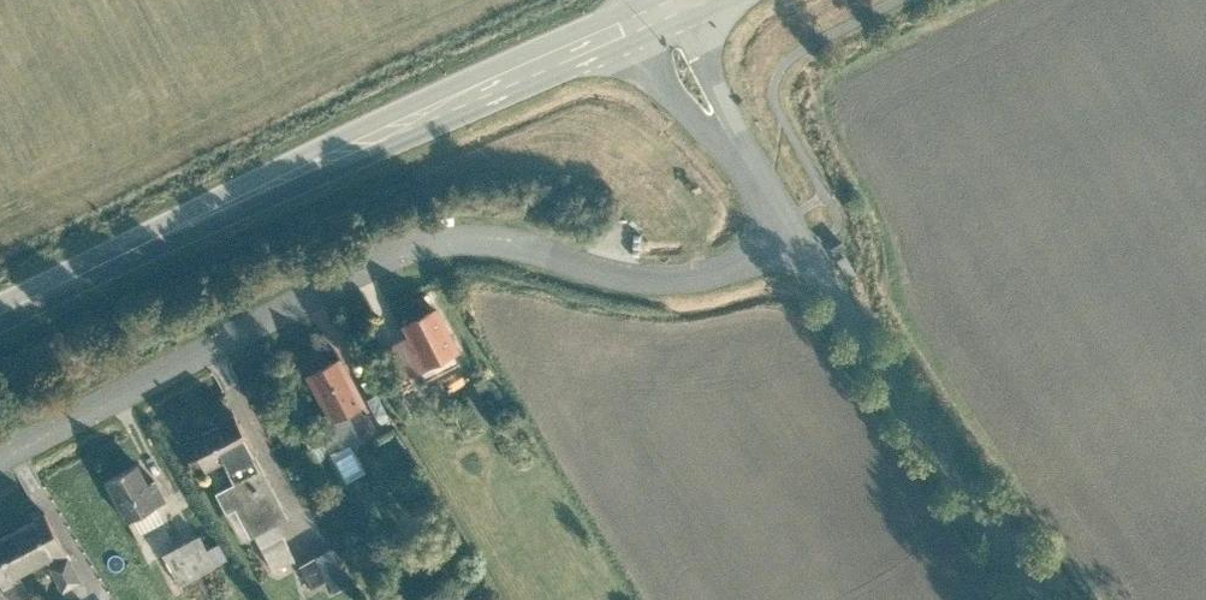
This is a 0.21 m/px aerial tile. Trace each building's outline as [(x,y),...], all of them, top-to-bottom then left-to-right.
[(435,309),(403,324),(409,336),(404,338),(414,359),(419,368),(455,350),(435,309)] [(339,357),(309,373),(318,391),(333,421),(346,443),(349,441),(371,430),(373,423),(368,413),(362,410),(355,414),(351,407),(362,402),(353,384),(339,357)] [(233,412),(188,435),(204,467),(222,458),(227,467),(233,464),(237,469),(253,461),(250,456),(255,453),(233,412)] [(234,481),(216,491),(224,506),(236,500),(253,532),(248,534),(250,536),(255,534),(276,523),(288,516),(262,467),(257,469),(253,461),(237,469),(233,464),(227,467),(234,481)] [(137,463),(106,479),(127,520),(166,501),(155,479),(148,483),(137,463)] [(45,512),(13,529),(32,564),(46,557),(51,564),(50,565),(62,589),(81,579),(68,556),(68,555),(45,512)] [(0,536),(0,582),(4,590),(6,589),(13,599),(20,599),(31,594),(19,572),(32,564),(13,529),(0,536)] [(217,560),(200,529),(163,549),(179,580),(217,560)] [(331,544),(302,559),(316,587),(345,573),(331,544)]
